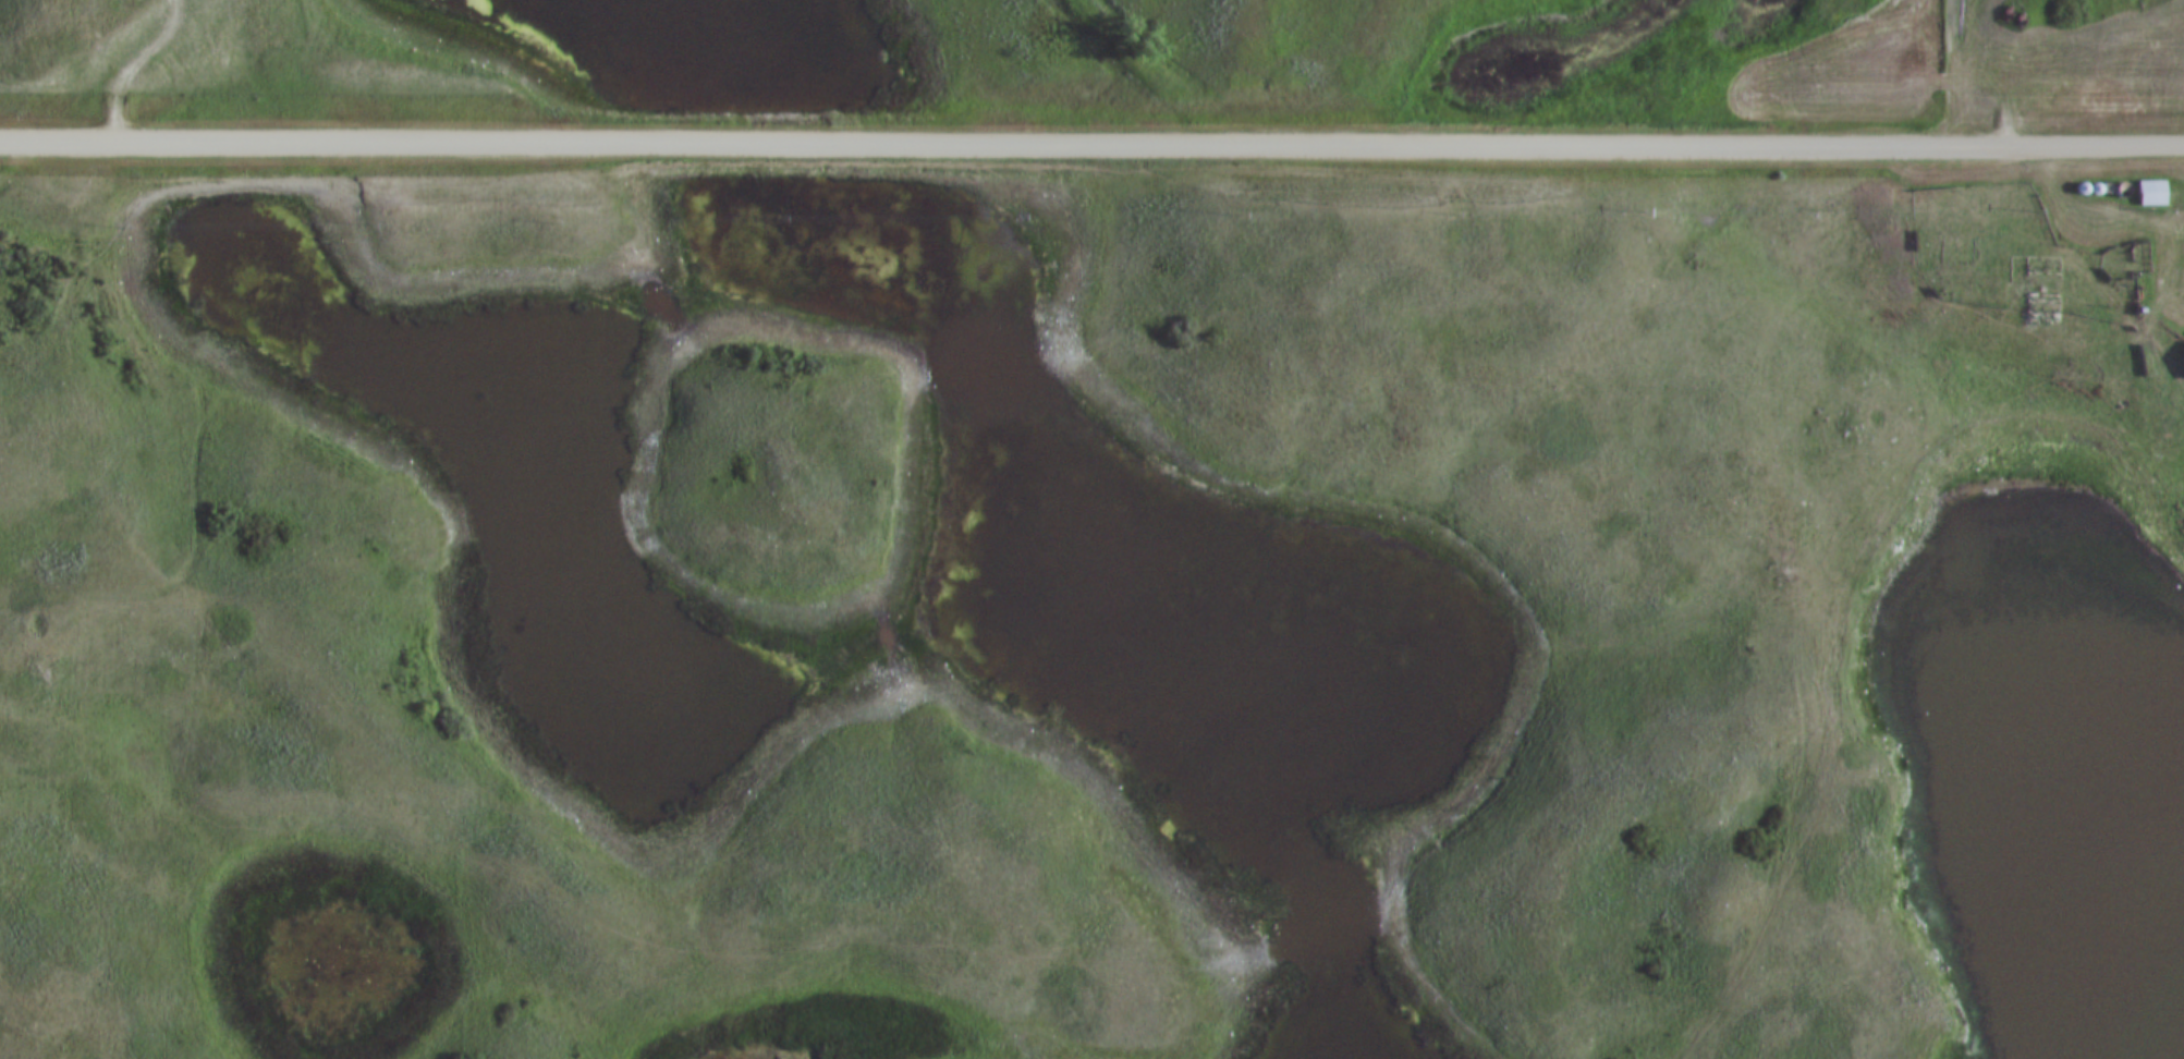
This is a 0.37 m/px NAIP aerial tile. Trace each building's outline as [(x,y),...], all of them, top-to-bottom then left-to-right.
[(2135,186),(2160,185),(2160,212),(2135,212),(2135,186)]
